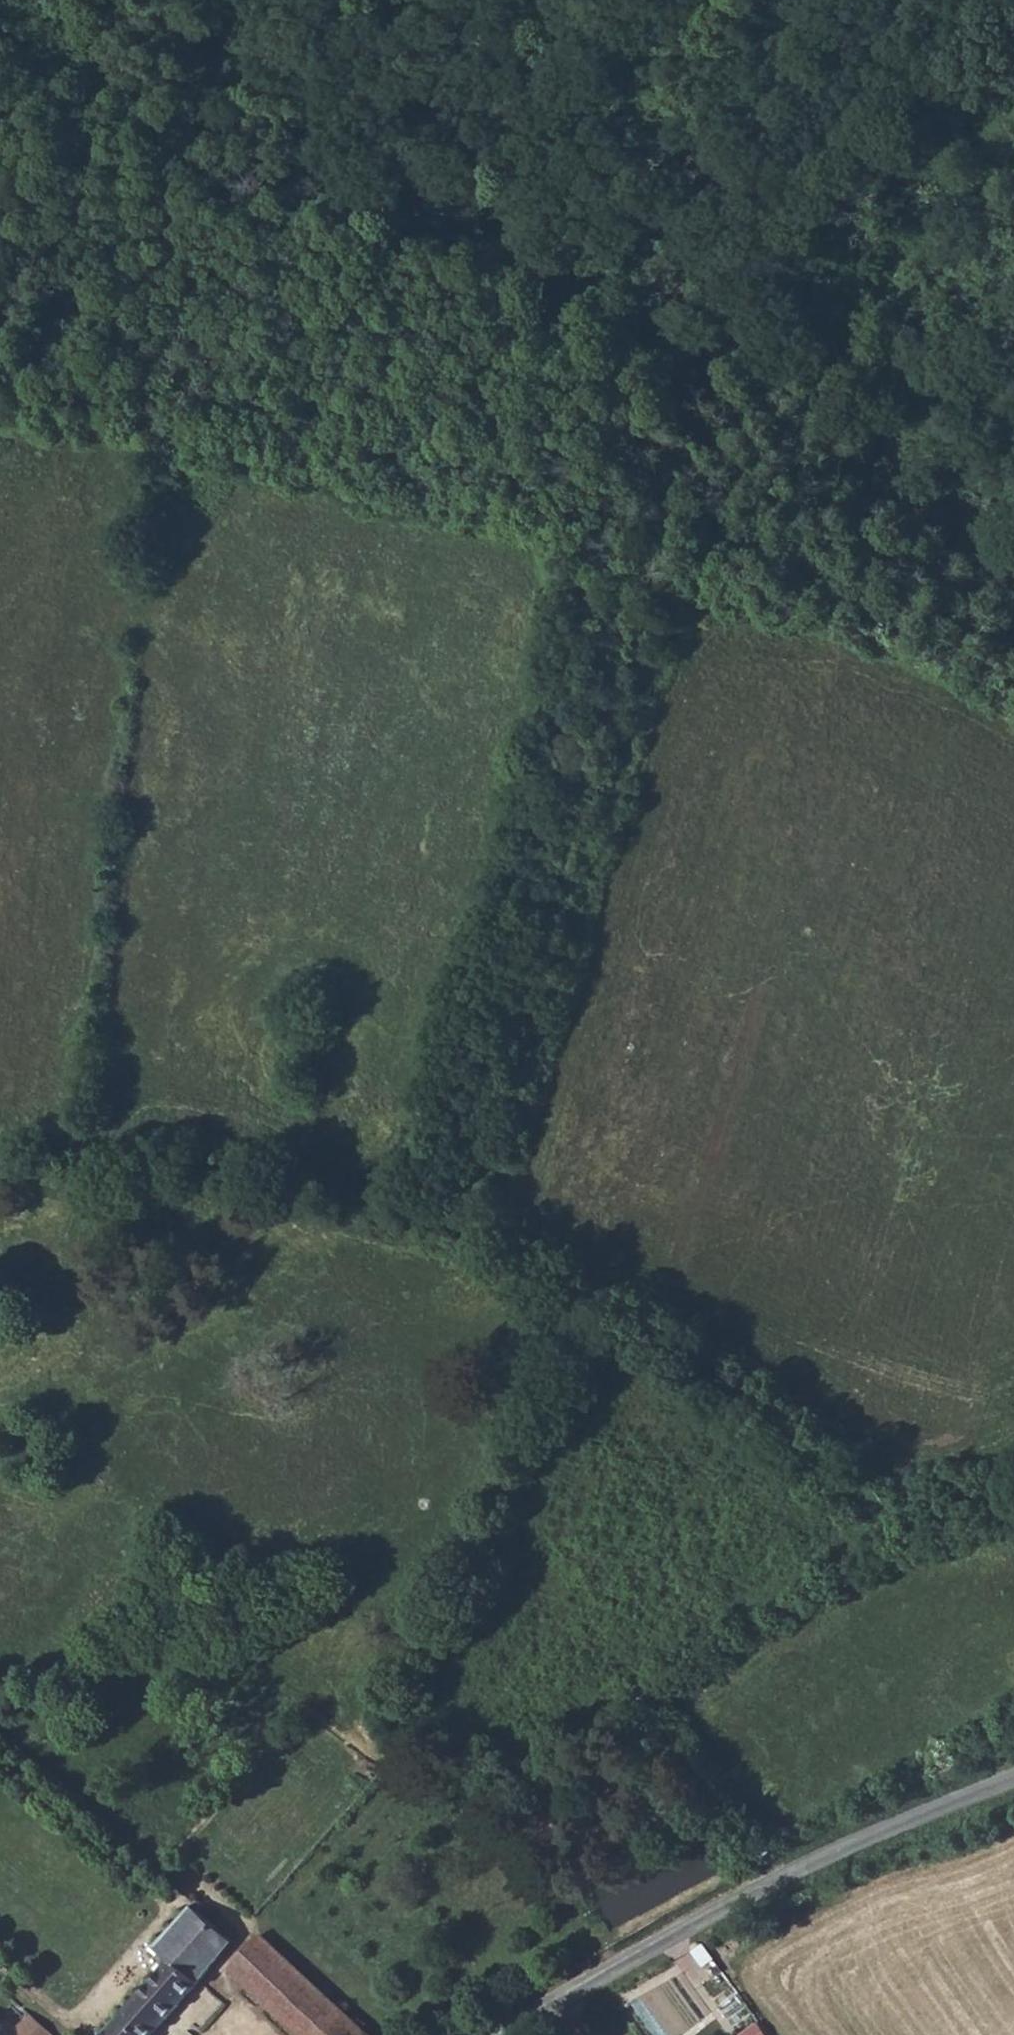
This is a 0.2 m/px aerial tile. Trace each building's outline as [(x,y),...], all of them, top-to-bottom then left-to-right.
[(117,2031),(121,2034),(167,2034),(164,2032),(230,1965),(258,1938),(257,1937),(233,1912),(239,1906),(232,1901),(191,1942),(199,1950),(117,2031)] [(230,1965),(302,2034),(370,2034),(262,1932),(257,1937),(258,1938),(230,1965)] [(742,2034),(774,2034),(762,2019),(742,2034)]
